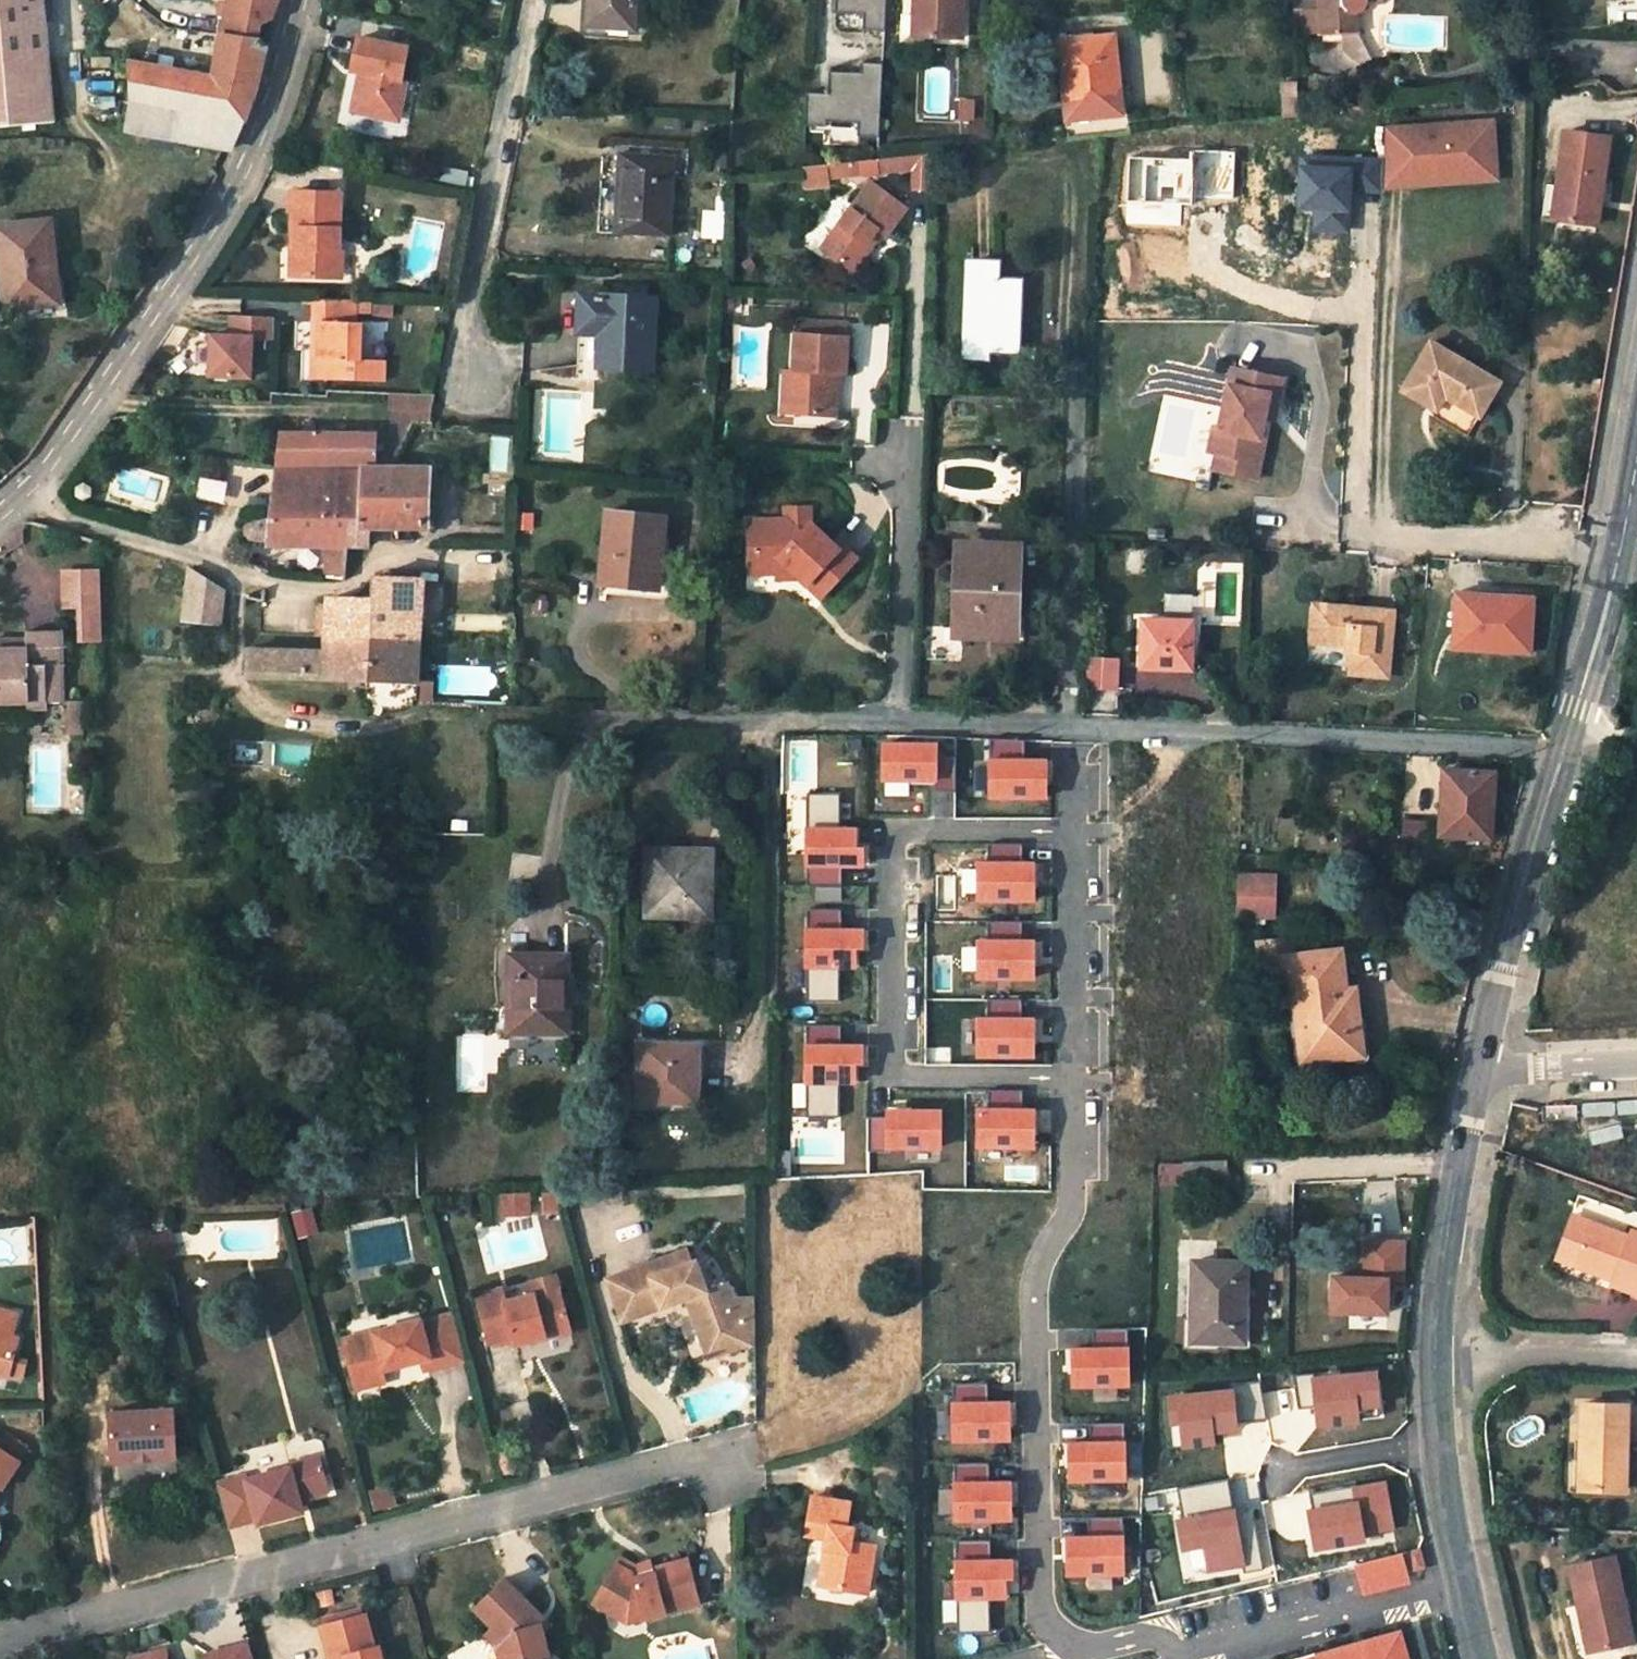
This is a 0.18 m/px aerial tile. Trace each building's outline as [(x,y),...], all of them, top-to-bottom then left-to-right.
[(46,0),(0,0),(0,128),(59,122),(46,0)] [(228,21),(219,19),(217,37),(222,38),(261,44),(258,41),(262,22),(272,17),(278,0),(231,0),(228,21)] [(580,22),(588,23),(589,0),(581,0),(580,22)] [(633,0),(590,0),(588,23),(629,26),(631,26),(633,0)] [(832,11),(861,13),(860,28),(882,29),(883,0),(833,0),(832,11)] [(905,14),(915,15),(913,36),(952,39),(955,4),(948,3),(948,0),(906,0),(905,14)] [(1319,1),(1320,35),(1358,31),(1356,11),(1359,10),(1362,8),(1364,4),(1365,0),(1319,0),(1319,1)] [(1319,1),(1302,2),(1303,36),(1320,35),(1319,1)] [(915,15),(905,14),(903,35),(913,36),(915,15)] [(580,22),(579,34),(628,36),(629,26),(588,23),(580,22)] [(392,117),(400,80),(407,46),(357,35),(350,68),(359,70),(351,108),(392,117)] [(1112,36),(1058,42),(1066,120),(1125,116),(1122,91),(1118,92),(1112,36)] [(257,91),(266,47),(261,44),(222,38),(214,77),(214,78),(252,90),(251,92),(257,91)] [(142,64),(132,61),(133,102),(183,111),(177,139),(207,144),(231,148),(244,119),(251,92),(252,90),(214,78),(214,77),(142,64)] [(825,92),(804,91),(802,124),(855,127),(854,138),(876,139),(880,62),(858,61),(858,71),(858,76),(844,76),(845,71),(827,70),(825,92)] [(133,102),(127,129),(177,139),(183,111),(133,102)] [(1492,120),(1385,128),(1383,188),(1411,185),(1411,171),(1479,166),(1478,142),(1494,141),(1492,120)] [(1604,137),(1561,134),(1556,188),(1563,189),(1560,220),(1596,224),(1599,190),(1595,189),(1596,183),(1600,183),(1604,137)] [(1411,171),(1411,185),(1497,179),(1494,141),(1478,142),(1479,166),(1411,171)] [(1191,155),(1127,153),(1124,223),(1180,225),(1181,205),(1191,205),(1191,198),(1234,199),(1236,150),(1192,149),(1191,155)] [(927,155),(805,165),(806,181),(910,174),(911,186),(929,185),(927,155)] [(666,234),(671,159),(619,157),(614,231),(666,234)] [(866,242),(877,228),(882,232),(885,234),(905,207),(870,181),(820,248),(851,271),(871,246),(866,242)] [(1563,189),(1556,188),(1553,220),(1560,220),(1563,189)] [(297,225),(295,275),(322,275),(323,266),(343,267),(343,248),(338,249),(340,190),(292,189),(291,225),(297,225)] [(46,223),(37,224),(42,261),(50,260),(46,223)] [(0,228),(0,243),(8,308),(59,301),(53,259),(50,260),(42,261),(37,224),(0,228)] [(295,275),(297,225),(291,225),(288,274),(295,275)] [(877,228),(866,242),(871,246),(882,232),(877,228)] [(996,261),(968,260),(963,358),(984,360),(985,351),(1016,353),(1018,281),(995,281),(996,261)] [(343,267),(323,266),(322,275),(337,275),(342,275),(343,267)] [(321,318),(319,356),(325,356),(325,376),(384,378),(384,357),(359,355),(361,319),(355,318),(356,297),(313,296),(312,317),(321,318)] [(649,368),(653,299),(580,296),(578,333),(600,335),(598,365),(649,368)] [(271,315),(228,315),(228,335),(208,335),(208,376),(249,376),(249,336),(270,336),(271,315)] [(319,356),(321,318),(312,317),(311,356),(319,356)] [(797,319),(797,331),(846,333),(846,322),(797,319)] [(796,331),(793,369),(797,369),(794,411),(834,412),(837,385),(829,378),(830,369),(838,369),(844,369),(847,333),(846,333),(797,331),(796,331)] [(576,364),(598,365),(600,335),(578,333),(576,364)] [(1467,438),(1501,382),(1433,342),(1404,390),(1438,410),(1433,417),(1467,438)] [(311,356),(310,377),(325,376),(325,356),(319,356),(311,356)] [(1280,378),(1230,366),(1217,426),(1212,425),(1207,450),(1215,451),(1242,457),(1247,435),(1258,437),(1258,436),(1262,416),(1265,403),(1274,405),(1280,378)] [(794,411),(797,369),(793,369),(784,368),(782,410),(794,411)] [(830,369),(829,378),(837,385),(838,369),(830,369)] [(401,407),(401,390),(387,390),(386,406),(395,407),(401,407)] [(401,390),(401,407),(428,408),(432,391),(401,390)] [(1271,418),(1274,405),(1265,403),(1262,416),(1271,418)] [(395,407),(394,421),(408,425),(409,423),(427,424),(428,408),(401,407),(395,407)] [(393,438),(373,438),(373,455),(392,455),(408,425),(394,421),(393,438)] [(338,435),(280,435),(278,465),(337,466),(372,465),(373,455),(373,438),(374,435),(338,435)] [(1254,477),(1263,437),(1258,436),(1258,437),(1247,435),(1242,457),(1215,451),(1212,467),(1254,477)] [(361,472),(275,472),(269,521),(258,519),(254,520),(249,521),(244,525),(243,531),(244,534),(248,537),(251,539),(255,540),(267,540),(267,547),(328,548),(347,548),(366,548),(367,526),(424,527),(426,468),(362,468),(361,472)] [(837,547),(809,523),(808,507),(783,508),(783,520),(760,521),(761,552),(750,552),(751,574),(778,573),(790,573),(796,578),(817,597),(854,557),(840,544),(837,547)] [(662,516),(606,512),(601,578),(630,580),(629,587),(655,589),(662,516)] [(749,522),(750,552),(761,552),(760,521),(749,522)] [(347,548),(328,548),(328,579),(345,581),(347,548)] [(1016,554),(956,551),(954,629),(1014,632),(1016,554)] [(219,626),(223,588),(209,580),(190,569),(184,623),(219,626)] [(66,573),(67,606),(84,606),(102,605),(101,572),(66,573)] [(601,585),(629,587),(630,580),(601,578),(601,585)] [(372,579),(370,600),(370,637),(420,638),(423,581),(372,579)] [(1534,597),(1452,593),(1449,652),(1531,655),(1534,597)] [(370,600),(329,599),(329,604),(319,604),(317,636),(328,636),(370,637),(370,600)] [(102,640),(102,605),(84,606),(85,640),(102,640)] [(1388,678),(1392,613),(1314,607),(1311,642),(1346,645),(1352,652),(1351,674),(1388,678)] [(1187,668),(1188,623),(1143,621),(1143,646),(1166,646),(1166,667),(1187,668)] [(26,702),(27,710),(46,710),(45,703),(59,702),(58,632),(26,633),(26,635),(27,646),(0,648),(0,703),(26,702)] [(27,646),(26,635),(0,636),(0,648),(27,646)] [(417,695),(418,681),(420,638),(370,637),(328,636),(327,653),(249,651),(248,677),(368,680),(367,694),(374,694),(375,696),(381,702),(388,705),(392,704),(393,705),(398,704),(403,702),(407,699),(411,695),(417,695)] [(1142,666),(1166,667),(1166,646),(1143,646),(1142,666)] [(1117,660),(1088,658),(1087,694),(1116,695),(1117,660)] [(67,701),(67,724),(65,725),(65,734),(69,734),(81,734),(81,701),(67,701)] [(939,741),(881,741),(881,782),(939,782),(939,741)] [(1047,757),(990,757),(990,798),(1047,798),(1047,757)] [(1493,773),(1453,771),(1450,804),(1443,804),(1440,835),(1484,837),(1485,803),(1491,804),(1493,773)] [(809,793),(809,822),(839,822),(839,793),(809,793)] [(806,826),(806,867),(864,867),(864,846),(857,846),(857,826),(806,826)] [(710,849),(647,848),(645,916),(708,917),(709,881),(710,849)] [(709,881),(722,881),(723,849),(710,849),(709,881)] [(1035,861),(978,861),(978,902),(1035,902),(1035,861)] [(76,869),(62,869),(63,877),(76,877),(76,869)] [(1243,877),(1241,915),(1277,916),(1279,878),(1243,877)] [(865,928),(806,928),(807,969),(857,969),(857,949),(864,950),(865,928)] [(1294,997),(1302,1062),(1361,1055),(1352,990),(1343,991),(1337,951),(1294,956),(1292,938),(1258,942),(1260,960),(1271,959),(1276,998),(1294,997)] [(1036,939),(978,939),(978,980),(1036,980),(1036,939)] [(565,956),(508,956),(507,1032),(557,1033),(557,975),(564,975),(565,956)] [(565,1033),(564,975),(557,975),(557,1033),(565,1033)] [(990,999),(990,1012),(1019,1013),(1019,999),(990,999)] [(1035,1016),(978,1016),(978,1057),(1036,1057),(1035,1016)] [(864,1042),(806,1042),(806,1084),(857,1084),(857,1064),(864,1064),(864,1042)] [(697,1045),(638,1044),(637,1101),(692,1102),(692,1071),(697,1071),(697,1045)] [(991,1090),(991,1105),(1020,1105),(1020,1090),(991,1090)] [(1036,1107),(979,1107),(979,1148),(1036,1148),(1036,1107)] [(942,1108),(885,1108),(885,1149),(942,1149),(942,1108)] [(1183,1159),(1183,1175),(1226,1174),(1226,1158),(1183,1159)] [(530,1213),(529,1190),(515,1191),(516,1214),(530,1213)] [(516,1214),(515,1191),(501,1192),(502,1214),(516,1214)] [(1590,1223),(1578,1254),(1618,1268),(1613,1284),(1636,1293),(1636,1234),(1631,1231),(1629,1237),(1590,1223)] [(154,1233),(161,1259),(177,1255),(171,1229),(154,1233)] [(1406,1239),(1363,1238),(1361,1274),(1327,1274),(1327,1314),(1387,1315),(1388,1282),(1405,1282),(1406,1239)] [(687,1245),(649,1259),(652,1270),(691,1257),(687,1245)] [(1574,1263),(1614,1278),(1618,1268),(1578,1254),(1574,1263)] [(623,1318),(686,1295),(695,1299),(713,1352),(733,1345),(751,1344),(751,1294),(731,1293),(727,1278),(705,1284),(695,1256),(691,1257),(652,1270),(649,1259),(623,1269),(608,1274),(623,1318)] [(1245,1264),(1194,1264),(1193,1317),(1192,1342),(1218,1342),(1243,1343),(1245,1264)] [(527,1337),(570,1326),(560,1284),(506,1298),(503,1285),(478,1292),(490,1340),(513,1333),(525,1330),(527,1337)] [(686,1295),(706,1354),(713,1352),(695,1299),(686,1295)] [(18,1314),(0,1309),(0,1333),(12,1336),(18,1314)] [(415,1318),(353,1335),(343,1337),(352,1375),(353,1375),(358,1378),(378,1372),(380,1367),(415,1359),(422,1357),(425,1367),(465,1358),(454,1311),(421,1320),(420,1317),(415,1318)] [(1193,1317),(1184,1316),(1184,1350),(1218,1350),(1218,1342),(1192,1342),(1193,1317)] [(515,1341),(527,1337),(525,1330),(513,1333),(515,1341)] [(9,1378),(10,1376),(11,1373),(24,1377),(29,1361),(15,1357),(20,1338),(12,1336),(0,1333),(0,1375),(9,1378)] [(1125,1347),(1068,1347),(1068,1388),(1125,1388),(1125,1347)] [(378,1372),(358,1378),(353,1375),(352,1375),(353,1376),(353,1378),(356,1386),(383,1379),(381,1371),(380,1367),(378,1372)] [(387,1383),(422,1381),(421,1367),(386,1369),(387,1383)] [(1375,1369),(1292,1375),(1298,1408),(1311,1407),(1314,1429),(1358,1424),(1357,1419),(1378,1416),(1375,1369)] [(1229,1388),(1164,1394),(1168,1449),(1213,1447),(1213,1435),(1236,1432),(1234,1422),(1265,1419),(1259,1381),(1229,1384),(1229,1388)] [(1013,1402),(955,1403),(956,1443),(1013,1443),(1013,1402)] [(1627,1404),(1583,1403),(1582,1462),(1597,1462),(1597,1491),(1625,1491),(1627,1404)] [(174,1409),(109,1411),(112,1459),(177,1457),(174,1409)] [(1124,1437),(1124,1422),(1089,1424),(1090,1438),(1124,1437)] [(1123,1441),(1065,1442),(1065,1482),(1123,1482),(1123,1441)] [(2,1488),(20,1461),(19,1460),(0,1448),(0,1488),(2,1488)] [(244,1474),(217,1482),(227,1526),(245,1520),(256,1518),(257,1522),(302,1510),(298,1496),(327,1488),(317,1453),(287,1462),(288,1466),(245,1477),(245,1476),(244,1474)] [(1582,1462),(1575,1461),(1574,1491),(1597,1491),(1597,1462),(1582,1462)] [(1227,1480),(1176,1489),(1179,1518),(1171,1519),(1178,1553),(1199,1549),(1205,1574),(1241,1567),(1242,1573),(1263,1569),(1252,1509),(1233,1513),(1227,1480)] [(1384,1481),(1308,1495),(1310,1508),(1304,1509),(1312,1553),(1395,1537),(1384,1481)] [(1014,1483),(957,1483),(957,1523),(1015,1523),(1014,1483)] [(828,1546),(822,1583),(864,1589),(871,1542),(849,1538),(851,1525),(844,1524),(848,1498),(810,1492),(804,1533),(824,1536),(823,1545),(828,1546)] [(1122,1536),(1065,1536),(1065,1577),(1123,1577),(1122,1536)] [(823,1545),(817,1582),(822,1583),(828,1546),(823,1545)] [(1403,1548),(1354,1560),(1362,1594),(1411,1582),(1403,1548)] [(633,1576),(650,1572),(649,1564),(647,1558),(633,1562),(625,1558),(619,1554),(615,1562),(625,1567),(632,1571),(633,1576)] [(641,1614),(695,1600),(684,1556),(649,1564),(650,1572),(633,1576),(632,1571),(625,1567),(615,1562),(592,1600),(611,1612),(638,1605),(641,1614)] [(1613,1558),(1568,1567),(1577,1607),(1583,1605),(1593,1652),(1632,1644),(1613,1558)] [(1017,1560),(959,1561),(959,1601),(1010,1601),(1010,1581),(1017,1581),(1017,1560)] [(525,1616),(532,1609),(502,1579),(473,1606),(488,1621),(504,1637),(496,1646),(499,1658),(537,1658),(537,1656),(545,1654),(536,1621),(532,1622),(525,1616)] [(611,1612),(623,1619),(625,1618),(641,1614),(638,1605),(611,1612)] [(1583,1605),(1577,1607),(1587,1654),(1593,1652),(1583,1605)] [(375,1655),(372,1657),(360,1611),(354,1613),(317,1622),(327,1658),(335,1656),(335,1658),(376,1658),(375,1655)] [(1402,1628),(1295,1658),(1411,1658),(1402,1628)] [(247,1645),(245,1639),(199,1653),(199,1658),(250,1658),(247,1645)] [(154,1649),(124,1657),(124,1658),(155,1658),(154,1649)]
